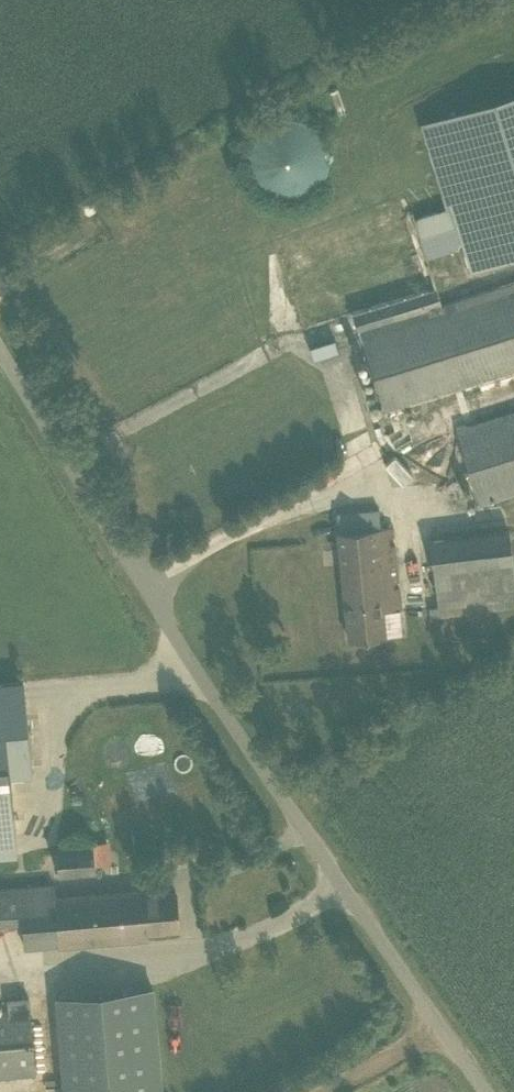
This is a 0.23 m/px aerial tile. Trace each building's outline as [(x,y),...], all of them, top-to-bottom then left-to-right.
[(423,117),(446,205),(416,214),(427,256),(465,245),(471,268),(513,256),(513,93),(423,117)] [(248,139),(283,198),(336,167),(301,108),(248,139)] [(513,490),(513,408),(474,418),(467,390),(513,378),(513,278),(443,297),(440,286),(358,307),(386,414),(453,397),(479,499),(513,490)] [(378,509),(336,513),(348,640),(370,637),(385,636),(402,634),(399,607),(400,607),(392,525),(380,527),(378,509)] [(513,609),(513,531),(433,535),(437,613),(513,609)] [(17,852),(9,776),(32,774),(23,682),(0,684),(0,854),(17,852)] [(94,872),(91,842),(54,845),(57,875),(94,872)] [(125,938),(147,936),(146,930),(178,927),(175,891),(163,892),(163,888),(141,890),(53,898),(51,884),(0,888),(0,923),(19,921),(21,947),(125,938)] [(150,984),(55,993),(64,1091),(160,1091),(150,984)] [(32,1071),(26,996),(5,998),(6,1010),(0,1011),(0,1074),(32,1071)]
